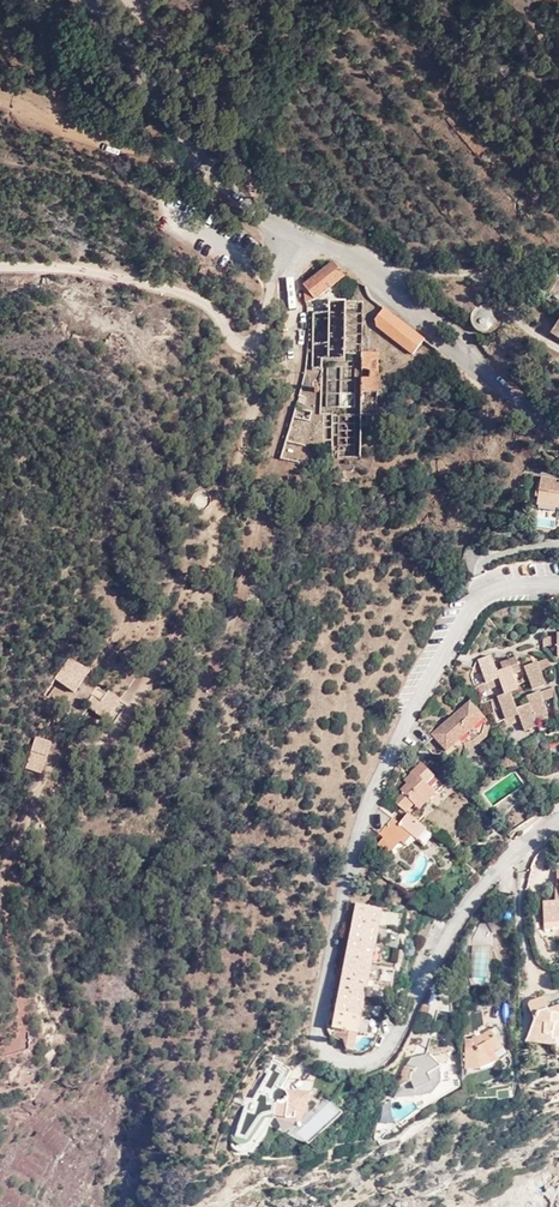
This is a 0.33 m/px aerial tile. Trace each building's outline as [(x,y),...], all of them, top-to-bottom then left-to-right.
[(346,275),(335,262),(305,285),(307,302),(315,299),(346,275)] [(360,354),(361,303),(327,303),(326,314),(311,314),(311,356),(310,371),(319,371),(319,413),(330,413),(331,459),(360,459),(360,417),(360,354)] [(498,315),(497,311),(495,308),(492,305),(488,304),(484,303),(480,304),(476,307),(473,310),(472,315),(472,319),(474,324),(477,327),(481,329),(486,330),(490,329),(494,326),(496,323),(498,319),(498,315)] [(422,340),(383,309),(371,324),(411,355),(422,340)] [(377,354),(360,354),(360,417),(376,417),(377,354)] [(313,410),(296,406),(293,417),(310,421),(313,410)] [(536,500),(558,503),(557,508),(558,509),(558,481),(539,478),(536,500)] [(558,503),(536,500),(536,505),(557,508),(558,503)] [(556,633),(556,637),(542,638),(542,646),(556,645),(556,657),(558,657),(558,633),(556,633)] [(90,670),(71,656),(56,677),(75,691),(90,670)] [(477,661),(485,683),(487,690),(500,686),(504,695),(496,698),(499,706),(504,720),(517,716),(519,722),(523,732),(536,727),(534,719),(546,714),(542,700),(553,696),(552,688),(526,697),(528,704),(515,709),(509,693),(516,690),(512,675),(518,672),(513,659),(499,664),(502,671),(496,674),(490,657),(477,661)] [(545,660),(536,663),(539,671),(550,667),(545,660)] [(539,671),(536,663),(523,668),(531,689),(544,685),(539,671)] [(487,690),(485,683),(474,687),(477,694),(487,690)] [(129,704),(102,684),(85,707),(113,727),(129,704)] [(499,706),(496,698),(489,700),(492,709),(499,706)] [(468,702),(461,707),(469,716),(465,720),(471,728),(481,721),(483,719),(468,702)] [(469,716),(461,707),(430,734),(445,751),(457,740),(464,747),(471,745),(476,742),(483,736),(486,726),(481,721),(471,728),(465,720),(469,716)] [(506,726),(519,722),(517,716),(504,720),(506,726)] [(471,745),(464,747),(464,750),(476,746),(486,738),(488,727),(486,726),(483,736),(476,742),(471,745)] [(24,768),(40,773),(46,757),(48,758),(53,744),(44,741),(36,738),(30,751),(24,768)] [(400,791),(403,794),(412,804),(417,810),(441,787),(420,764),(409,774),(412,779),(406,785),(400,791)] [(402,781),(406,785),(412,779),(409,774),(402,781)] [(403,794),(393,803),(403,812),(412,804),(403,794)] [(517,831),(525,824),(511,807),(503,813),(517,831)] [(422,846),(431,835),(406,815),(398,825),(391,819),(378,836),(382,839),(376,846),(388,855),(398,842),(406,833),(410,836),(422,846)] [(403,845),(410,836),(406,833),(398,842),(403,845)] [(555,871),(556,887),(558,887),(558,903),(542,904),(543,930),(558,929),(558,871),(555,871)] [(356,905),(332,1030),(335,1031),(356,1035),(380,910),(356,905)] [(487,1011),(487,1000),(474,1001),(474,1013),(487,1011)] [(548,1016),(547,1011),(543,1000),(528,1004),(527,1007),(528,1010),(529,1012),(535,1015),(526,1038),(552,1042),(550,1036),(551,1032),(554,1026),(558,1021),(558,1013),(548,1016)] [(547,1011),(548,1016),(558,1013),(558,1007),(547,1011)] [(352,1053),(356,1035),(335,1031),(333,1039),(341,1041),(344,1052),(352,1053)] [(498,1045),(489,1031),(470,1044),(465,1045),(464,1067),(477,1068),(485,1064),(492,1054),(491,1051),(498,1045)] [(411,1059),(403,1069),(399,1087),(394,1098),(431,1094),(439,1084),(438,1068),(426,1056),(411,1059)] [(253,1100),(235,1096),(233,1102),(242,1106),(231,1136),(233,1143),(242,1147),(250,1144),(265,1121),(275,1118),(301,1126),(312,1092),(282,1088),(291,1072),(289,1066),(273,1059),(263,1070),(267,1074),(253,1100)]
